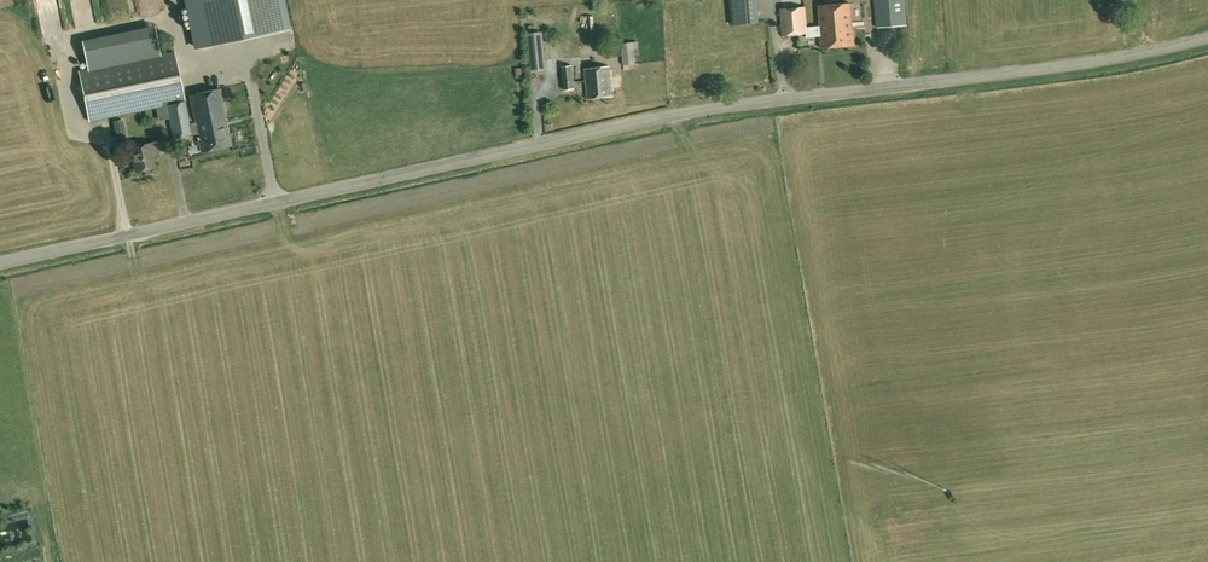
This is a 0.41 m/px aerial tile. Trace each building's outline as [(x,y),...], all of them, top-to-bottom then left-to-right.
[(191,41),(284,22),(279,0),(182,0),(191,41)] [(732,25),(757,23),(755,0),(730,0),(732,25)] [(878,27),(905,25),(903,0),(876,0),(878,27)] [(821,26),(807,27),(805,6),(780,9),(782,36),(806,33),(807,37),(820,36),(821,48),(855,45),(854,30),(852,30),(850,2),(819,5),(821,26)] [(585,15),(585,28),(594,28),(594,15),(585,15)] [(623,65),(636,64),(635,54),(639,54),(638,41),(620,43),(623,65)] [(249,43),(242,46),(244,53),(252,49),(249,43)] [(531,70),(545,68),(543,49),(529,51),(531,70)] [(177,68),(173,51),(171,52),(155,55),(111,65),(90,69),(79,71),(89,120),(121,114),(155,107),(167,105),(170,120),(174,138),(191,134),(197,133),(201,152),(232,145),(228,127),(220,89),(189,95),(196,125),(190,126),(184,99),(177,68)] [(573,65),(561,66),(563,90),(575,89),(573,65)] [(609,66),(585,69),(588,98),(612,96),(609,66)] [(136,171),(155,167),(150,143),(131,147),(136,171)]
